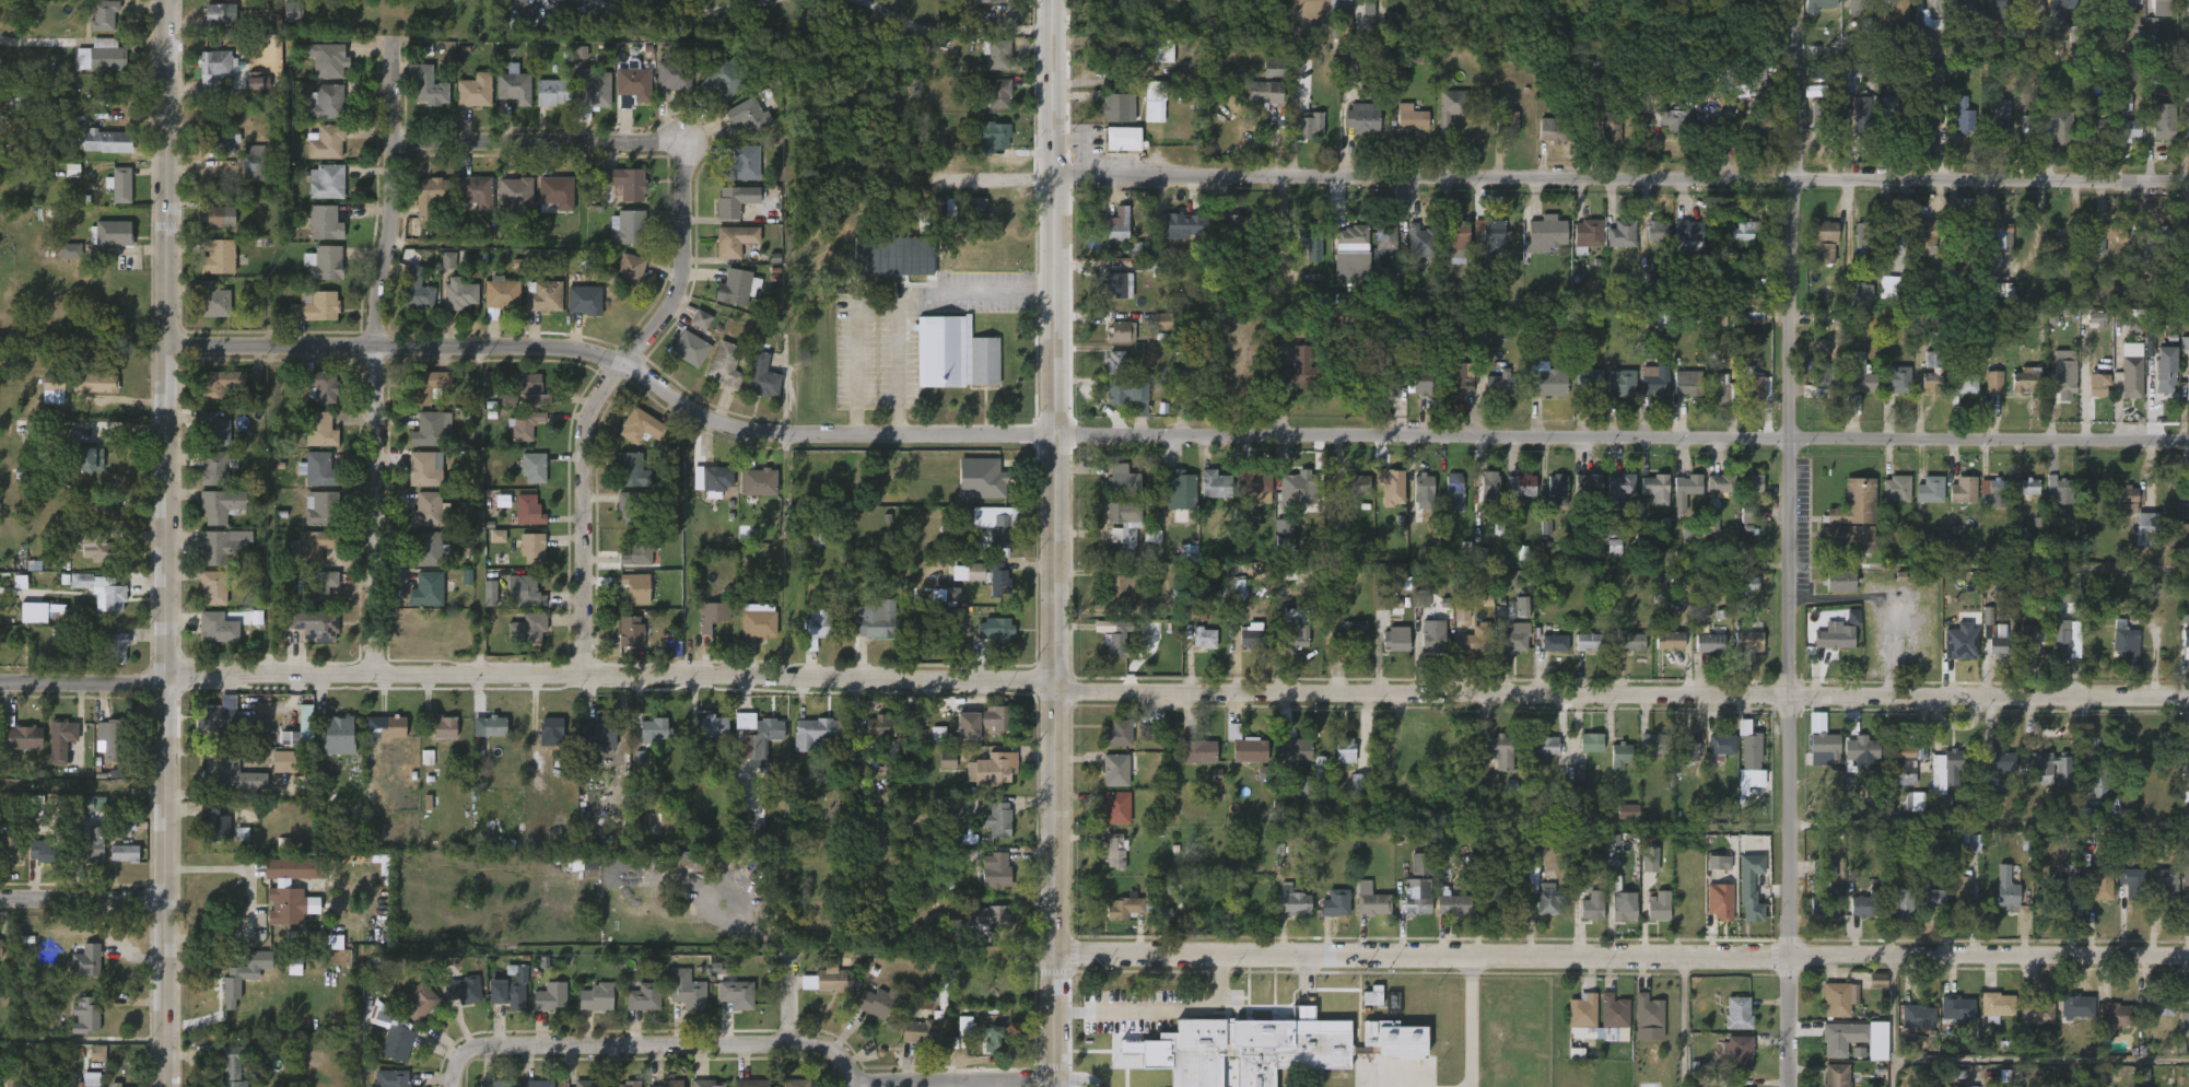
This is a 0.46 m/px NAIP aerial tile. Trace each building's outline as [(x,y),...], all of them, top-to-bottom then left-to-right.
[(114,31),(89,31),(89,19),(92,20),(92,0),(118,0),(118,11),(114,11),(114,31)] [(1351,0),(1341,0),(1338,0),(1338,28),(1352,28),(1351,0)] [(1374,16),(1374,0),(1363,0),(1363,15),(1374,16)] [(1803,14),(1803,0),(1835,0),(1835,8),(1817,8),(1817,14),(1803,14)] [(1847,15),(1847,0),(1873,0),(1873,10),(1862,10),(1862,15),(1847,15)] [(1889,27),(1889,0),(1907,0),(1907,27),(1889,27)] [(1923,11),(1923,0),(1942,0),(1941,19),(1928,19),(1927,11),(1923,11)] [(1956,25),(1957,0),(1977,0),(1977,25),(1956,25)] [(1981,20),(1981,0),(2010,0),(2010,10),(1997,10),(1997,20),(1981,20)] [(2022,11),(2022,0),(2043,0),(2042,12),(2022,11)] [(2051,14),(2052,0),(2077,0),(2076,8),(2061,7),(2061,15),(2051,14)] [(2087,17),(2108,18),(2108,0),(2087,0),(2087,17)] [(2152,16),(2171,16),(2172,0),(2152,0),(2152,16)] [(230,3),(230,11),(233,11),(233,19),(230,19),(230,23),(204,23),(204,3),(230,3)] [(2156,18),(2145,18),(2146,35),(2157,35),(2156,18)] [(116,47),(122,47),(121,71),(75,69),(75,47),(92,47),(92,37),(116,38),(116,47)] [(1014,39),(1012,56),(1009,56),(1009,69),(988,69),(990,55),(983,55),(983,40),(1014,39)] [(1173,63),(1173,40),(1151,40),(1151,63),(1173,63)] [(344,44),(343,78),(313,78),(313,59),(304,59),(304,43),(344,44)] [(1135,47),(1135,51),(1146,51),(1146,66),(1101,62),(1102,50),(1105,50),(1105,45),(1135,47)] [(587,47),(575,46),(575,58),(586,59),(587,47)] [(231,50),(231,58),(236,58),(236,72),(235,72),(235,74),(231,74),(231,78),(221,78),(221,85),(200,85),(200,51),(231,50)] [(679,52),(679,60),(690,60),(690,86),(679,86),(679,91),(671,91),(671,89),(657,89),(657,61),(667,61),(667,52),(679,52)] [(733,56),(745,66),(739,72),(748,79),(726,106),(714,95),(719,89),(715,85),(710,94),(700,86),(707,77),(705,75),(722,56),(728,61),(733,56)] [(1286,58),(1285,78),(1263,77),(1263,58),(1286,58)] [(432,63),(432,84),(448,82),(448,103),(440,103),(440,105),(426,105),(426,102),(417,103),(417,63),(432,63)] [(1850,77),(1862,78),(1862,63),(1842,63),(1841,81),(1850,81),(1850,77)] [(1765,66),(1765,86),(1742,86),(1742,90),(1731,90),(1731,72),(1741,72),(1741,74),(1755,75),(1755,66),(1765,66)] [(601,68),(601,74),(608,74),(609,107),(577,107),(577,68),(601,68)] [(651,69),(649,103),(634,103),(634,95),(617,94),(617,68),(651,69)] [(1943,68),(1933,68),(1933,81),(1943,81),(1943,68)] [(2151,70),(2151,84),(2164,84),(2164,79),(2172,79),(2172,69),(2151,70)] [(458,105),(457,105),(457,80),(475,80),(475,72),(491,72),(491,105),(458,105)] [(531,73),(531,107),(515,107),(515,100),(496,100),(496,73),(531,73)] [(270,75),(248,74),(247,91),(269,92),(270,75)] [(1011,86),(1009,108),(990,108),(990,103),(981,103),(982,91),(978,91),(978,84),(982,84),(982,79),(1011,79),(1011,86)] [(538,106),(537,106),(537,80),(571,80),(570,101),(563,101),(563,104),(555,104),(555,106),(538,106)] [(1164,82),(1146,81),(1145,122),(1164,122),(1164,82)] [(1281,81),(1280,104),(1266,104),(1265,109),(1244,108),(1245,81),(1281,81)] [(342,97),(343,119),(307,118),(307,106),(304,106),(304,92),(316,92),(316,84),(342,84),(342,97)] [(1805,96),(1827,97),(1827,86),(1806,85),(1805,96)] [(1466,91),(1466,116),(1449,116),(1449,128),(1440,129),(1439,91),(1466,91)] [(1109,92),(1109,94),(1134,94),(1134,122),(1103,122),(1103,115),(1100,115),(1100,104),(1090,104),(1090,92),(1109,92)] [(754,95),(763,113),(768,110),(775,124),(750,138),(740,120),(733,126),(725,112),(754,95)] [(2131,95),(2112,95),(2112,111),(2130,112),(2131,95)] [(1967,96),(1967,110),(1974,110),(1974,130),(1967,130),(1967,135),(1960,135),(1960,129),(1955,129),(1956,96),(1967,96)] [(1870,97),(1870,138),(1853,138),(1853,133),(1852,133),(1852,97),(1870,97)] [(1896,131),(1896,138),(1881,138),(1881,131),(1878,131),(1878,97),(1897,97),(1897,131),(1896,131)] [(1815,98),(1815,100),(1833,100),(1831,129),(1826,129),(1826,132),(1819,132),(1819,128),(1812,128),(1812,98),(1815,98)] [(1939,100),(1938,115),(1942,115),(1942,129),(1935,129),(1935,133),(1921,133),(1921,128),(1918,128),(1918,98),(1939,100)] [(2010,121),(2009,131),(1987,130),(1988,100),(2010,101),(2010,121)] [(1313,102),(1313,117),(1316,117),(1316,126),(1324,126),(1324,136),(1310,136),(1310,139),(1304,139),(1304,136),(1298,136),(1298,117),(1302,117),(1302,102),(1313,102)] [(1378,104),(1378,132),(1371,131),(1371,136),(1351,135),(1353,129),(1344,129),(1344,109),(1349,109),(1349,103),(1378,104)] [(1410,103),(1410,110),(1426,110),(1426,129),(1396,131),(1396,103),(1410,103)] [(2157,140),(2153,140),(2153,104),(2174,104),(2174,140),(2157,140)] [(1669,109),(1690,110),(1690,125),(1686,125),(1686,131),(1670,131),(1670,125),(1655,125),(1655,109),(1669,109)] [(1770,126),(1770,145),(1754,145),(1753,110),(1784,112),(1784,126),(1770,126)] [(1512,132),(1512,137),(1495,136),(1495,117),(1503,117),(1503,112),(1518,112),(1518,132),(1512,132)] [(2065,143),(2064,145),(2050,143),(2051,112),(2072,113),(2072,143),(2065,143)] [(1620,113),(1620,144),(1603,144),(1603,130),(1601,130),(1601,125),(1603,125),(1603,113),(1620,113)] [(2021,134),(2032,134),(2033,116),(2022,116),(2021,134)] [(2091,116),(2094,117),(2094,119),(2109,119),(2109,137),(2095,137),(2095,133),(2085,133),(2086,116),(2091,116)] [(2122,117),(2122,119),(2124,120),(2139,120),(2139,138),(2117,139),(2118,117),(2122,117)] [(1573,119),(1572,141),(1558,141),(1558,147),(1550,145),(1550,141),(1538,140),(1540,118),(1573,119)] [(992,122),(992,124),(1009,125),(1008,151),(992,151),(992,156),(976,156),(976,144),(974,144),(974,121),(992,122)] [(341,159),(306,159),(307,132),(317,132),(317,125),(344,125),(343,141),(341,140),(341,159)] [(96,128),(96,131),(130,132),(130,142),(132,142),(132,153),(82,151),(82,131),(87,131),(87,127),(96,128)] [(1142,128),(1140,141),(1148,141),(1148,147),(1142,147),(1140,153),(1104,151),(1104,128),(1142,128)] [(234,131),(234,155),(222,154),(222,152),(200,152),(200,133),(222,135),(222,131),(234,131)] [(759,145),(758,182),(726,180),(726,164),(733,164),(734,145),(759,145)] [(264,182),(265,146),(244,146),(243,181),(264,182)] [(343,199),(309,198),(309,168),(317,168),(317,164),(343,164),(343,199)] [(130,203),(112,203),(112,167),(130,167),(130,203)] [(643,168),(643,179),(646,179),(646,194),(644,194),(644,201),(622,201),(622,196),(613,196),(613,186),(602,186),(602,168),(643,168)] [(441,177),(441,180),(450,179),(450,201),(447,201),(447,211),(434,211),(434,219),(417,219),(417,178),(441,177)] [(491,177),(491,211),(476,210),(476,203),(457,202),(458,177),(491,177)] [(573,178),(573,212),(543,212),(543,202),(538,202),(539,177),(573,178)] [(519,207),(519,217),(507,217),(507,209),(500,209),(500,179),(535,178),(535,207),(519,207)] [(739,220),(717,219),(717,197),(721,198),(721,187),(760,187),(760,203),(739,203),(739,220)] [(958,221),(933,221),(933,198),(959,199),(958,221)] [(985,224),(969,224),(969,198),(987,198),(987,209),(985,209),(985,224)] [(336,221),(343,222),(343,239),(309,238),(309,204),(336,206),(336,221)] [(1127,241),(1105,241),(1107,218),(1115,218),(1115,204),(1128,206),(1127,241)] [(222,226),(198,226),(198,214),(200,214),(200,206),(222,207),(222,226)] [(644,245),(609,245),(609,215),(618,215),(618,210),(644,210),(644,245)] [(1181,211),(1181,214),(1187,214),(1187,234),(1167,234),(1166,236),(1157,235),(1157,221),(1166,221),(1166,212),(1177,213),(1177,211),(1181,211)] [(1241,214),(1241,218),(1254,218),(1255,236),(1220,237),(1220,224),(1229,223),(1229,215),(1241,214)] [(1558,215),(1558,221),(1568,220),(1569,245),(1550,248),(1550,253),(1524,253),(1524,244),(1531,244),(1530,221),(1543,221),(1543,215),(1558,215)] [(1503,234),(1503,253),(1484,253),(1485,270),(1478,269),(1477,278),(1472,278),(1474,219),(1500,219),(1500,226),(1503,226),(1503,234)] [(1602,246),(1573,246),(1573,222),(1580,222),(1580,219),(1602,220),(1602,246)] [(1687,219),(1687,221),(1701,221),(1701,241),(1674,241),(1674,219),(1687,219)] [(1638,220),(1637,246),(1608,246),(1609,229),(1617,229),(1617,220),(1638,220)] [(1655,220),(1655,224),(1665,224),(1665,241),(1644,239),(1644,220),(1655,220)] [(1933,220),(1933,223),(1938,223),(1938,246),(1916,246),(1916,231),(1922,231),(1922,223),(1927,223),(1927,220),(1933,220)] [(2005,221),(2005,223),(2014,223),(2014,241),(2009,241),(2009,248),(2001,248),(2001,256),(1988,256),(1989,223),(1999,223),(1999,220),(2005,221)] [(129,221),(129,234),(132,235),(132,247),(94,246),(94,248),(90,248),(90,226),(95,226),(95,221),(129,221)] [(1418,222),(1418,230),(1425,230),(1425,226),(1437,226),(1437,256),(1409,256),(1409,221),(1418,222)] [(1463,221),(1463,223),(1466,223),(1466,250),(1449,250),(1449,224),(1455,224),(1455,221),(1463,221)] [(1827,221),(1836,222),(1836,243),(1833,243),(1833,264),(1813,262),(1814,221),(1827,221)] [(1976,224),(1975,253),(1955,252),(1955,224),(1963,224),(1963,221),(1968,221),(1968,224),(1976,224)] [(1753,222),(1760,223),(1760,234),(1751,234),(1751,244),(1745,244),(1745,242),(1731,242),(1731,230),(1736,230),(1736,222),(1753,222)] [(2181,222),(2188,222),(2188,242),(2180,242),(2181,222)] [(1873,223),(1873,226),(1876,226),(1876,254),(1865,254),(1866,249),(1858,249),(1857,225),(1859,226),(1859,223),(1873,223)] [(1893,223),(1893,226),(1897,225),(1897,223),(1903,223),(1903,226),(1908,226),(1908,248),(1893,248),(1893,255),(1883,255),(1883,238),(1885,238),(1885,223),(1893,223)] [(1311,224),(1311,229),(1320,229),(1319,261),(1306,260),(1306,241),(1296,241),(1297,227),(1304,227),(1304,224),(1311,224)] [(1366,225),(1366,245),(1363,245),(1363,248),(1367,248),(1366,273),(1332,272),(1335,230),(1342,231),(1342,227),(1349,227),(1350,224),(1366,225)] [(1395,257),(1371,257),(1371,247),(1374,247),(1374,224),(1395,224),(1395,257)] [(2168,225),(2168,229),(2176,229),(2176,243),(2156,243),(2156,261),(2139,261),(2139,230),(2155,230),(2155,229),(2163,229),(2163,225),(2168,225)] [(741,259),(717,259),(717,226),(760,226),(760,244),(750,244),(750,252),(741,252),(741,259)] [(2094,254),(2108,255),(2109,240),(2111,240),(2112,232),(2095,232),(2094,254)] [(234,239),(233,276),(200,276),(200,256),(207,256),(208,239),(234,239)] [(938,250),(938,279),(923,279),(923,274),(913,276),(913,262),(908,262),(908,239),(938,239),(938,250)] [(82,244),(60,244),(60,259),(82,260),(82,244)] [(341,259),(342,281),(306,281),(306,267),(303,267),(303,254),(315,254),(315,246),(341,246),(341,259)] [(441,268),(455,269),(456,253),(442,252),(441,268)] [(646,261),(637,292),(605,282),(609,267),(617,269),(621,252),(647,260),(646,261)] [(421,287),(436,288),(432,308),(424,307),(423,309),(400,305),(408,264),(424,267),(421,287)] [(762,279),(760,289),(757,288),(754,296),(749,295),(747,306),(715,301),(718,283),(725,284),(728,267),(753,271),(752,277),(762,279)] [(1132,272),(1132,297),(1113,297),(1113,293),(1105,293),(1105,272),(1132,272)] [(503,276),(503,281),(519,281),(519,311),(506,311),(506,308),(484,308),(484,281),(491,281),(491,276),(503,276)] [(1912,282),(1912,294),(1900,293),(1900,300),(1882,299),(1883,276),(1901,277),(1901,280),(1912,280),(1912,282)] [(218,281),(218,290),(230,290),(230,317),(199,317),(200,281),(218,281)] [(561,281),(564,283),(564,288),(562,288),(561,311),(526,311),(527,282),(561,281)] [(449,311),(444,311),(444,283),(478,284),(478,305),(470,305),(470,307),(463,307),(463,311),(449,311)] [(1987,298),(2012,297),(2012,283),(1986,284),(1987,298)] [(1872,284),(1856,284),(1855,300),(1872,300),(1872,284)] [(601,287),(601,317),(589,317),(589,316),(582,315),(582,314),(567,314),(569,287),(601,287)] [(336,291),(336,301),(339,301),(339,313),(336,313),(336,320),(290,320),(290,304),(300,304),(300,292),(336,291)] [(1725,308),(1708,308),(1709,326),(1725,325),(1725,308)] [(713,316),(696,309),(689,325),(706,332),(713,316)] [(1656,310),(1655,328),(1670,329),(1671,311),(1656,310)] [(1828,311),(1812,311),(1812,327),(1828,327),(1828,311)] [(972,316),(972,338),(1000,338),(1000,385),(965,385),(965,387),(917,387),(917,331),(913,331),(913,324),(917,324),(917,317),(964,316),(964,314),(972,314),(972,316)] [(2089,328),(2106,328),(2106,314),(2089,314),(2089,328)] [(1171,330),(1172,317),(1154,316),(1154,330),(1171,330)] [(2142,320),(2128,319),(2128,332),(2142,333),(2142,320)] [(1124,320),(1136,323),(1135,343),(1108,342),(1108,332),(1109,332),(1109,328),(1112,328),(1112,322),(1124,320)] [(712,346),(699,369),(671,352),(684,329),(712,346)] [(2188,351),(2188,337),(2181,337),(2181,351),(2188,351)] [(744,374),(737,391),(723,386),(725,381),(707,375),(721,339),(742,347),(735,371),(744,374)] [(1425,357),(1426,341),(1414,341),(1413,357),(1425,357)] [(2142,342),(2142,398),(2121,398),(2122,342),(2142,342)] [(1309,346),(1309,366),(1320,366),(1320,383),(1306,383),(1304,388),(1297,388),(1297,383),(1289,383),(1289,394),(1285,394),(1285,401),(1271,400),(1273,365),(1290,366),(1290,362),(1292,362),(1292,346),(1309,346)] [(2176,348),(2175,385),(2173,385),(2173,393),(2167,393),(2167,396),(2162,396),(2162,393),(2155,393),(2154,358),(2156,358),(2156,346),(2176,346),(2176,348)] [(1395,347),(1380,349),(1381,356),(1396,354),(1395,347)] [(781,382),(777,397),(770,396),(770,398),(756,396),(756,391),(746,390),(753,350),(770,353),(766,372),(782,375),(781,382)] [(1125,375),(1108,374),(1108,358),(1110,358),(1110,351),(1126,351),(1125,375)] [(1181,352),(1181,357),(1204,358),(1204,393),(1180,393),(1181,373),(1172,373),(1172,351),(1181,352)] [(1880,374),(1880,391),(1845,390),(1845,374),(1851,374),(1852,351),(1866,352),(1866,364),(1872,364),(1872,374),(1880,374)] [(1944,352),(1944,367),(1942,367),(1941,388),(1924,388),(1925,372),(1934,373),(1934,369),(1928,367),(1929,351),(1944,352)] [(2058,398),(2053,398),(2053,382),(2057,382),(2057,376),(2062,376),(2062,364),(2069,364),(2068,357),(2075,357),(2075,393),(2071,393),(2071,398),(2058,398)] [(1974,358),(1974,365),(1976,365),(1976,391),(1955,391),(1955,383),(1950,383),(1950,364),(1967,364),(1967,358),(1974,358)] [(1840,367),(1840,389),(1828,389),(1828,386),(1814,386),(1814,367),(1819,367),(1819,359),(1830,359),(1830,366),(1840,367)] [(1548,361),(1548,369),(1567,372),(1567,396),(1527,395),(1529,360),(1548,361)] [(312,363),(312,372),(336,372),(336,383),(337,383),(335,404),(315,404),(315,400),(307,396),(304,388),(295,388),(295,372),(298,372),(298,363),(312,363)] [(1465,363),(1465,381),(1472,381),(1472,393),(1464,393),(1464,399),(1448,399),(1448,363),(1465,363)] [(1671,364),(1671,397),(1658,397),(1658,393),(1642,394),(1644,366),(1659,366),(1659,363),(1671,364)] [(1398,398),(1379,398),(1379,364),(1400,364),(1398,398)] [(1585,365),(1585,370),(1602,370),(1602,397),(1573,397),(1573,364),(1585,365)] [(1912,367),(1911,395),(1893,394),(1893,390),(1883,390),(1883,372),(1888,372),(1888,367),(1912,367)] [(2046,369),(2045,389),(2037,388),(2037,393),(2030,391),(2030,389),(2025,389),(2025,393),(2014,393),(2014,373),(2024,373),(2024,367),(2046,369)] [(1636,370),(1635,397),(1614,397),(1615,394),(1607,393),(1607,373),(1612,373),(1612,369),(1636,370)] [(1433,370),(1433,391),(1426,391),(1426,396),(1415,394),(1416,381),(1410,381),(1410,370),(1433,370)] [(1700,371),(1700,394),(1697,394),(1697,396),(1685,396),(1686,394),(1673,393),(1673,370),(1700,371)] [(2002,372),(1986,371),(1985,393),(2002,394),(2002,372)] [(118,372),(118,376),(116,376),(116,389),(114,389),(114,393),(78,391),(78,373),(106,374),(106,372),(118,372)] [(225,404),(201,404),(203,372),(247,372),(247,388),(225,388),(225,404)] [(431,408),(412,408),(411,373),(452,372),(452,388),(431,389),(431,408)] [(540,373),(542,396),(551,395),(551,404),(522,404),(520,374),(540,373)] [(1722,374),(1722,383),(1740,383),(1740,404),(1730,404),(1730,400),(1728,400),(1728,407),(1714,407),(1714,398),(1708,398),(1708,374),(1722,374)] [(1513,376),(1512,399),(1498,399),(1498,393),(1494,393),(1494,389),(1484,388),(1485,375),(1513,376)] [(2112,375),(2112,385),(2109,385),(2109,398),(2098,398),(2098,397),(2093,397),(2093,393),(2084,393),(2084,377),(2093,377),(2093,381),(2103,381),(2103,375),(2112,375)] [(1767,388),(1767,399),(1745,398),(1745,376),(1767,376),(1767,388)] [(64,403),(63,377),(43,377),(44,404),(64,403)] [(1147,379),(1147,384),(1149,384),(1149,417),(1133,417),(1134,407),(1113,407),(1113,404),(1107,404),(1109,379),(1147,379)] [(1153,392),(1171,392),(1171,380),(1153,380),(1153,392)] [(517,394),(499,395),(499,407),(517,407),(517,394)] [(670,429),(662,443),(651,436),(647,441),(642,437),(636,445),(620,435),(623,428),(621,426),(634,406),(670,429)] [(219,411),(219,419),(230,419),(230,445),(200,445),(200,411),(219,411)] [(331,413),(330,430),(338,430),(337,447),(305,446),(306,435),(297,435),(297,423),(305,423),(306,411),(331,412),(331,413)] [(442,412),(450,412),(450,436),(442,436),(442,447),(409,446),(409,432),(418,432),(418,412),(442,412)] [(532,426),(532,442),(512,442),(512,428),(507,428),(507,419),(514,419),(514,412),(547,412),(547,422),(536,422),(536,426),(532,426)] [(71,429),(71,431),(77,431),(77,444),(46,444),(47,429),(71,429)] [(91,448),(91,470),(69,470),(69,466),(68,466),(69,457),(68,457),(69,449),(91,448)] [(229,452),(229,458),(238,458),(238,468),(229,468),(229,478),(231,478),(231,486),(201,486),(202,451),(229,452)] [(331,465),(331,468),(340,468),(339,486),(306,486),(306,474),(298,474),(298,463),(306,463),(306,452),(331,452),(331,465)] [(442,487),(409,487),(409,453),(442,453),(442,487)] [(546,461),(546,483),(526,483),(526,476),(522,476),(520,464),(522,464),(522,454),(546,454),(546,461)] [(643,454),(643,470),(649,470),(649,487),(618,488),(618,454),(643,454)] [(1002,459),(1002,471),(1010,471),(1010,484),(1007,484),(1007,500),(982,499),(982,458),(1002,458),(1002,459)] [(1125,463),(1125,474),(1138,474),(1138,494),(1105,494),(1104,478),(1109,478),(1108,463),(1125,463)] [(1371,466),(1371,472),(1366,472),(1366,480),(1370,480),(1370,493),(1366,493),(1365,501),(1348,501),(1348,490),(1341,489),(1342,471),(1362,472),(1362,466),(1371,466)] [(1616,466),(1616,476),(1619,476),(1619,474),(1635,474),(1635,493),(1624,493),(1624,506),(1606,506),(1606,466),(1616,466)] [(716,467),(733,467),(733,487),(725,487),(724,494),(707,495),(707,494),(703,494),(703,467),(716,467)] [(777,470),(776,495),(742,494),(744,470),(762,470),(762,468),(777,470)] [(1183,468),(1183,474),(1195,474),(1195,507),(1164,507),(1164,468),(1183,468)] [(1215,469),(1214,476),(1231,476),(1231,499),(1198,498),(1199,469),(1215,469)] [(1263,469),(1263,471),(1271,471),(1271,505),(1244,504),(1244,494),(1236,494),(1236,471),(1250,471),(1250,469),(1263,469)] [(1310,470),(1310,475),(1318,475),(1318,486),(1313,486),(1313,504),(1291,504),(1291,509),(1279,510),(1280,478),(1287,478),(1287,493),(1299,493),(1299,488),(1292,489),(1292,475),(1297,475),(1297,470),(1310,470)] [(1392,471),(1392,476),(1400,476),(1400,502),(1372,502),(1372,488),(1381,487),(1381,476),(1385,476),(1385,471),(1392,471)] [(1433,476),(1433,495),(1414,495),(1414,476),(1418,476),(1418,472),(1425,472),(1425,476),(1433,476)] [(1459,472),(1459,477),(1461,477),(1462,511),(1449,511),(1449,496),(1444,496),(1444,476),(1447,476),(1445,472),(1459,472)] [(1531,474),(1531,476),(1536,476),(1536,495),(1517,495),(1517,476),(1522,476),(1522,472),(1531,474)] [(1500,477),(1499,503),(1479,503),(1480,476),(1483,476),(1483,474),(1496,474),(1496,476),(1500,477)] [(1560,474),(1560,476),(1566,476),(1566,504),(1547,505),(1546,476),(1552,476),(1552,474),(1560,474)] [(1601,474),(1602,500),(1573,499),(1573,475),(1601,474)] [(1669,475),(1667,506),(1651,505),(1652,494),(1639,494),(1640,477),(1653,477),(1653,474),(1669,475)] [(1701,474),(1701,493),(1685,494),(1685,512),(1674,513),(1674,477),(1688,478),(1688,474),(1701,474)] [(1735,474),(1734,493),(1716,492),(1716,495),(1710,495),(1710,492),(1707,492),(1708,476),(1735,474)] [(2058,475),(2058,480),(2062,480),(2062,478),(2065,478),(2065,480),(2075,481),(2074,504),(2057,503),(2057,505),(2049,505),(2049,475),(2058,475)] [(1741,493),(1762,493),(1763,476),(1741,476),(1741,493)] [(1946,503),(1919,503),(1919,484),(1927,486),(1927,477),(1946,477),(1946,503)] [(1980,477),(1979,503),(1952,503),(1953,484),(1959,484),(1959,477),(1980,477)] [(1875,479),(1873,524),(1834,523),(1834,524),(1875,526),(1874,552),(1826,550),(1826,541),(1818,541),(1819,529),(1822,529),(1822,527),(1826,527),(1826,524),(1819,523),(1821,515),(1826,515),(1826,507),(1843,509),(1846,478),(1875,479)] [(2021,479),(2021,495),(2039,495),(2039,479),(2021,479)] [(1912,480),(1911,502),(1894,502),(1894,498),(1886,498),(1886,480),(1912,480)] [(2004,495),(1982,495),(1981,480),(2010,480),(2010,493),(2004,493),(2004,495)] [(2130,484),(2130,488),(2138,488),(2138,511),(2135,511),(2135,512),(2130,512),(2130,516),(2117,516),(2117,488),(2123,488),(2124,484),(2130,484)] [(227,525),(207,525),(208,490),(248,491),(247,510),(239,509),(239,515),(227,514),(227,525)] [(337,527),(304,526),(306,491),(338,492),(337,527)] [(441,492),(441,503),(450,503),(450,515),(441,515),(441,527),(409,527),(409,511),(415,511),(415,492),(441,492)] [(645,506),(645,530),(628,529),(628,527),(623,527),(623,519),(620,519),(620,512),(617,512),(618,492),(657,493),(656,506),(645,506)] [(510,507),(510,495),(496,496),(496,508),(510,507)] [(536,495),(536,504),(540,504),(540,514),(546,514),(546,525),(516,525),(516,495),(536,495)] [(1142,523),(1129,523),(1129,528),(1135,528),(1135,531),(1137,531),(1137,539),(1135,539),(1135,552),(1121,552),(1121,544),(1109,544),(1109,528),(1121,528),(1121,522),(1105,522),(1105,502),(1142,502),(1142,523)] [(994,509),(994,515),(1009,514),(1009,548),(979,548),(979,537),(976,537),(976,527),(992,527),(992,516),(973,516),(973,507),(994,507),(994,509)] [(1742,524),(1759,523),(1758,507),(1742,508),(1742,524)] [(2136,546),(2156,547),(2157,514),(2137,513),(2136,546)] [(1718,518),(1706,518),(1705,532),(1718,533),(1718,518)] [(1293,520),(1275,520),(1275,551),(1292,551),(1293,520)] [(96,533),(96,542),(124,544),(124,563),(92,563),(92,557),(89,557),(89,542),(75,542),(75,528),(96,528),(96,533)] [(1692,528),(1683,528),(1682,545),(1692,546),(1692,528)] [(230,531),(230,539),(247,540),(247,553),(226,553),(226,565),(201,565),(202,541),(192,541),(192,538),(202,538),(202,530),(230,531)] [(506,531),(491,530),(490,542),(506,543),(506,531)] [(323,549),(323,566),(298,565),(298,554),(292,554),(292,540),(298,540),(298,531),(337,531),(336,550),(323,549)] [(441,533),(441,546),(447,546),(447,554),(442,554),(442,566),(409,566),(409,550),(417,550),(417,533),(441,533)] [(545,536),(545,540),(548,540),(548,546),(546,546),(546,564),(525,564),(525,557),(520,557),(520,534),(545,536)] [(655,536),(652,565),(644,564),(643,566),(619,566),(620,556),(630,556),(631,546),(634,546),(634,536),(655,536)] [(1620,540),(1607,540),(1608,555),(1621,555),(1620,540)] [(1197,545),(1179,546),(1179,563),(1197,563),(1197,545)] [(1009,571),(1008,593),(1002,593),(1002,599),(992,599),(992,583),(985,583),(985,581),(967,580),(968,563),(984,564),(984,573),(990,573),(990,563),(1004,564),(1004,571),(1009,571)] [(1132,575),(1132,601),(1104,601),(1104,576),(1094,576),(1094,569),(1122,569),(1122,575),(1132,575)] [(1858,571),(1859,592),(1830,593),(1830,586),(1824,586),(1824,578),(1829,578),(1829,571),(1858,571)] [(225,572),(225,606),(206,606),(206,598),(202,598),(202,595),(199,595),(199,572),(225,572)] [(328,607),(304,607),(304,572),(339,572),(338,587),(328,587),(328,607)] [(443,573),(443,608),(409,607),(409,589),(415,589),(415,572),(443,573)] [(538,575),(538,592),(541,592),(541,595),(548,595),(548,606),(520,605),(520,608),(510,608),(510,592),(517,593),(517,575),(538,575)] [(656,575),(656,587),(649,587),(649,604),(631,604),(631,596),(627,596),(627,586),(620,586),(620,575),(656,575)] [(1741,575),(1741,577),(1758,577),(1758,589),(1747,591),(1747,592),(1742,591),(1742,596),(1731,597),(1731,575),(1741,575)] [(1229,607),(1228,580),(1234,580),(1234,576),(1243,576),(1243,607),(1229,607)] [(485,607),(497,607),(497,581),(484,581),(485,607)] [(1385,585),(1384,593),(1396,593),(1396,599),(1401,599),(1401,608),(1373,610),(1373,584),(1385,585)] [(125,586),(125,603),(122,603),(122,612),(103,612),(102,592),(101,592),(102,586),(125,586)] [(959,602),(959,588),(945,588),(945,602),(959,602)] [(1429,608),(1429,590),(1414,590),(1414,608),(1429,608)] [(1527,618),(1527,597),(1515,597),(1515,618),(1527,618)] [(895,599),(895,639),(858,636),(858,607),(881,608),(881,599),(895,599)] [(721,622),(721,623),(713,623),(713,635),(702,635),(702,603),(719,604),(719,600),(731,600),(730,622),(721,622)] [(1469,621),(1469,600),(1454,600),(1454,620),(1469,621)] [(47,624),(48,604),(22,603),(21,623),(47,624)] [(769,638),(769,641),(762,641),(762,638),(741,638),(742,605),(776,605),(776,638),(769,638)] [(1995,607),(1994,627),(2002,628),(2002,638),(2009,639),(2009,654),(2002,654),(2002,656),(1997,656),(1997,654),(1991,654),(1991,639),(1987,639),(1986,607),(1995,607)] [(816,652),(805,652),(805,620),(811,620),(811,609),(831,609),(831,638),(817,638),(817,652),(816,652)] [(2079,609),(2079,639),(2075,638),(2075,656),(2051,656),(2052,631),(2072,631),(2072,626),(2064,624),(2065,610),(2079,609)] [(1285,610),(1283,647),(1307,648),(1309,611),(1285,610)] [(1860,626),(1860,611),(1847,610),(1847,625),(1860,626)] [(223,612),(222,621),(238,622),(238,643),(199,642),(199,612),(223,612)] [(541,643),(507,643),(507,623),(523,623),(524,612),(547,613),(547,632),(541,632),(541,643)] [(337,613),(337,643),(311,643),(311,640),(304,640),(304,630),(289,630),(289,628),(284,628),(284,613),(337,613)] [(640,618),(640,624),(649,624),(649,646),(621,647),(620,617),(640,618)] [(1012,619),(1011,624),(1016,624),(1015,635),(1011,635),(1010,645),(994,646),(994,639),(976,639),(978,623),(985,623),(986,618),(1012,619)] [(2139,630),(2138,666),(2126,665),(2127,655),(2115,655),(2116,651),(2112,651),(2116,619),(2131,620),(2131,629),(2139,630)] [(1444,620),(1444,651),(1427,651),(1427,648),(1420,648),(1420,620),(1444,620)] [(1136,622),(1136,633),(1125,633),(1125,641),(1131,641),(1131,646),(1125,645),(1125,647),(1126,647),(1126,658),(1104,658),(1104,641),(1108,641),(1108,634),(1094,634),(1094,623),(1114,623),(1114,621),(1136,622)] [(1365,622),(1366,641),(1363,641),(1363,652),(1343,651),(1343,648),(1328,647),(1328,631),(1342,631),(1342,622),(1365,622)] [(1978,630),(1970,629),(1971,623),(1958,623),(1957,629),(1945,629),(1944,659),(1978,660),(1978,630)] [(1507,653),(1503,653),(1502,632),(1508,631),(1508,624),(1526,624),(1527,652),(1507,653)] [(2040,626),(2040,635),(2048,634),(2048,652),(2041,652),(2041,655),(2023,655),(2023,626),(2040,626)] [(1407,628),(1407,652),(1381,651),(1381,631),(1386,631),(1386,627),(1407,628)] [(1490,628),(1488,653),(1462,651),(1464,634),(1475,635),(1476,627),(1490,628)] [(1857,627),(1857,648),(1838,648),(1838,652),(1831,651),(1831,648),(1816,647),(1816,631),(1829,632),(1829,631),(1843,631),(1843,627),(1857,627)] [(1631,629),(1631,633),(1646,633),(1644,652),(1636,652),(1632,648),(1615,648),(1616,630),(1627,632),(1627,629),(1631,629)] [(1215,630),(1215,648),(1193,646),(1194,630),(1215,630)] [(1245,630),(1267,630),(1267,643),(1260,643),(1260,650),(1243,650),(1243,646),(1238,646),(1238,631),(1245,630)] [(1744,630),(1744,632),(1761,632),(1761,652),(1747,652),(1747,675),(1733,675),(1734,652),(1742,652),(1742,648),(1734,648),(1734,632),(1744,630)] [(1655,648),(1654,632),(1684,632),(1684,650),(1655,648)] [(128,634),(127,646),(125,646),(125,664),(107,664),(107,642),(103,642),(104,633),(128,634)] [(1725,635),(1724,652),(1722,652),(1722,654),(1694,652),(1694,635),(1702,635),(1702,633),(1725,635)] [(1591,634),(1591,635),(1606,636),(1605,652),(1575,651),(1575,635),(1588,635),(1588,634),(1591,634)] [(1557,652),(1540,652),(1540,635),(1569,636),(1569,652),(1557,652)] [(682,640),(666,640),(665,657),(681,657),(682,640)] [(237,694),(237,738),(218,738),(218,730),(199,730),(198,705),(221,705),(221,694),(237,694)] [(313,706),(300,705),(299,732),(282,732),(282,746),(312,746),(313,706)] [(984,739),(962,739),(961,713),(983,713),(983,706),(1014,706),(1014,730),(1007,730),(1007,734),(984,734),(984,739)] [(596,710),(596,716),(601,716),(601,714),(609,714),(609,717),(616,717),(616,737),(601,737),(601,747),(589,747),(589,738),(582,737),(582,710),(596,710)] [(398,713),(398,715),(405,715),(405,737),(378,737),(378,718),(386,718),(386,715),(393,715),(393,713),(398,713)] [(496,713),(496,717),(506,717),(506,735),(483,736),(483,716),(489,716),(489,713),(496,713)] [(757,713),(757,721),(763,721),(763,718),(779,717),(779,721),(786,721),(786,740),(769,740),(769,759),(742,759),(742,729),(737,729),(737,713),(757,713)] [(442,714),(442,716),(456,716),(456,737),(435,737),(435,714),(442,714)] [(716,714),(716,718),(728,718),(728,739),(704,739),(704,744),(711,744),(712,763),(691,764),(691,745),(702,745),(702,740),(701,740),(701,718),(705,718),(705,714),(716,714)] [(897,720),(895,737),(863,736),(863,739),(854,739),(854,725),(846,724),(846,714),(854,714),(854,721),(877,720),(877,714),(888,715),(888,718),(897,720)] [(354,716),(354,745),(356,745),(356,755),(325,755),(325,733),(327,733),(327,716),(354,716)] [(562,717),(562,735),(549,735),(549,737),(539,735),(540,722),(542,722),(542,716),(562,717)] [(668,716),(668,727),(672,727),(672,738),(660,738),(660,743),(649,743),(649,747),(645,747),(645,744),(641,744),(641,721),(653,721),(653,716),(668,716)] [(121,718),(120,761),(103,760),(103,751),(95,751),(96,722),(106,722),(106,717),(121,718)] [(832,717),(832,718),(841,718),(841,739),(823,740),(823,741),(824,741),(824,753),(813,753),(813,751),(795,751),(796,720),(817,720),(817,717),(832,717)] [(70,720),(70,723),(79,723),(78,740),(72,740),(71,744),(68,744),(67,765),(50,764),(51,720),(70,720)] [(1131,746),(1101,746),(1102,726),(1109,726),(1109,720),(1131,721),(1131,746)] [(34,726),(42,727),(40,750),(0,749),(0,726),(13,726),(13,723),(34,724),(34,726)] [(1241,739),(1242,737),(1257,737),(1257,739),(1266,739),(1265,762),(1231,762),(1231,739),(1225,739),(1225,723),(1239,724),(1239,739),(1241,739)] [(1158,725),(1139,725),(1139,741),(1158,742),(1158,725)] [(945,744),(945,727),(932,727),(932,744),(945,744)] [(1284,732),(1284,739),(1309,739),(1309,760),(1274,760),(1274,741),(1277,741),(1277,732),(1284,732)] [(1722,732),(1722,735),(1734,735),(1734,755),(1723,755),(1722,761),(1710,761),(1710,755),(1707,755),(1708,734),(1713,734),(1713,732),(1722,732)] [(1760,732),(1759,769),(1740,768),(1741,733),(1760,732)] [(1503,733),(1503,737),(1510,737),(1510,762),(1487,761),(1487,737),(1496,737),(1496,733),(1503,733)] [(1648,733),(1670,734),(1669,753),(1654,753),(1654,760),(1642,760),(1642,753),(1640,753),(1640,734),(1648,733)] [(1839,735),(1838,760),(1828,760),(1828,753),(1810,753),(1810,735),(1816,735),(1816,733),(1839,735)] [(1601,734),(1601,737),(1602,737),(1602,751),(1584,751),(1584,753),(1579,753),(1580,736),(1585,736),(1585,734),(1601,734)] [(1690,760),(1690,761),(1677,760),(1677,734),(1698,734),(1698,760),(1690,760)] [(1868,737),(1868,739),(1881,739),(1881,758),(1864,758),(1864,760),(1856,758),(1856,786),(1847,786),(1848,740),(1857,740),(1857,739),(1860,739),(1860,736),(1868,737)] [(1557,755),(1535,755),(1536,737),(1557,737),(1557,755)] [(1350,743),(1353,744),(1353,764),(1334,764),(1333,745),(1336,745),(1336,738),(1350,738),(1350,743)] [(1199,739),(1199,740),(1213,740),(1213,762),(1179,762),(1180,740),(1199,739)] [(2037,739),(2038,752),(2052,752),(2052,757),(2071,757),(2072,785),(2057,785),(2056,764),(2052,764),(2052,783),(2042,784),(2042,776),(2034,776),(2033,765),(2023,765),(2022,739),(2037,739)] [(1624,741),(1624,745),(1631,745),(1631,763),(1623,763),(1622,771),(1609,771),(1611,744),(1618,745),(1618,740),(1624,741)] [(1909,741),(1909,745),(1921,745),(1921,759),(1916,759),(1916,785),(1894,785),(1894,762),(1896,762),(1896,745),(1904,745),(1904,741),(1909,741)] [(484,745),(474,745),(473,763),(483,763),(484,745)] [(1955,747),(1955,749),(1962,749),(1962,768),(1956,768),(1956,784),(1945,784),(1945,794),(1932,794),(1930,753),(1943,753),(1943,749),(1948,749),(1948,747),(1955,747)] [(2020,752),(2018,770),(2002,769),(2002,771),(1986,769),(1986,753),(1992,753),(1992,747),(2004,747),(2004,752),(2020,752)] [(295,772),(272,772),(273,751),(295,751),(295,772)] [(1000,785),(975,786),(975,758),(988,758),(988,751),(1017,751),(1017,772),(1010,772),(1011,781),(1000,781),(1000,785)] [(2110,796),(2090,798),(2086,753),(2106,751),(2110,796)] [(940,768),(956,768),(956,752),(940,752),(940,768)] [(267,772),(267,791),(211,790),(211,781),(201,781),(201,769),(204,769),(204,753),(233,753),(239,757),(239,772),(267,772)] [(1129,753),(1129,756),(1136,756),(1136,774),(1129,774),(1129,786),(1104,785),(1104,784),(1103,784),(1104,753),(1129,753)] [(1314,781),(1324,782),(1325,757),(1315,757),(1314,781)] [(2180,765),(2179,797),(2188,797),(2188,765),(2180,765)] [(1258,781),(1269,780),(1268,767),(1258,767),(1258,781)] [(1585,768),(1575,767),(1575,786),(1584,786),(1585,768)] [(1351,791),(1368,791),(1367,774),(1351,774),(1351,791)] [(1312,777),(1300,777),(1300,795),(1311,796),(1312,777)] [(1129,792),(1128,825),(1102,825),(1103,792),(1129,792)] [(92,793),(92,796),(104,796),(104,811),(91,811),(91,817),(83,817),(83,810),(71,810),(71,793),(92,793)] [(1923,811),(1923,793),(1905,793),(1905,811),(1923,811)] [(1951,795),(1952,820),(1936,820),(1935,800),(1933,800),(1933,795),(1951,795)] [(1009,802),(1009,808),(1010,808),(1011,834),(1010,834),(1010,838),(992,838),(991,826),(983,827),(983,815),(991,815),(991,802),(1009,802)] [(1638,820),(1639,805),(1618,805),(1617,820),(1638,820)] [(1595,807),(1578,808),(1578,818),(1595,817),(1595,807)] [(218,808),(221,808),(221,815),(230,815),(230,841),(203,841),(203,837),(202,837),(202,808),(218,808)] [(135,820),(119,821),(119,832),(135,831),(135,820)] [(89,826),(89,840),(103,840),(102,863),(82,863),(82,854),(72,854),(73,826),(89,826)] [(22,861),(0,861),(0,829),(16,829),(15,835),(22,837),(22,861)] [(62,832),(62,861),(28,861),(30,840),(46,840),(46,845),(51,845),(51,832),(62,832)] [(1123,833),(1123,838),(1128,838),(1128,850),(1126,850),(1126,869),(1116,869),(1116,866),(1109,866),(1109,833),(1123,833)] [(1983,834),(1983,851),(1953,849),(1953,835),(1960,835),(1960,833),(1983,834)] [(1769,861),(1746,861),(1746,840),(1770,840),(1769,861)] [(138,844),(138,863),(128,863),(128,860),(109,860),(109,844),(138,844)] [(1658,873),(1659,848),(1643,847),(1642,872),(1658,873)] [(1538,867),(1538,850),(1529,849),(1528,866),(1538,867)] [(1008,861),(1008,866),(1010,866),(1011,887),(1000,887),(1002,889),(985,888),(984,856),(993,856),(993,852),(1009,852),(1009,861),(1008,861)] [(1431,874),(1414,874),(1414,853),(1431,853),(1431,874)] [(1731,856),(1708,856),(1708,870),(1731,870),(1731,856)] [(1764,922),(1765,904),(1755,904),(1756,874),(1765,875),(1765,856),(1740,856),(1740,908),(1744,908),(1744,922),(1764,922)] [(571,858),(572,871),(597,871),(597,857),(571,858)] [(292,879),(292,889),(304,889),(304,898),(308,898),(308,914),(304,914),(305,925),(269,925),(269,911),(273,911),(273,901),(269,901),(269,888),(277,888),(277,879),(266,879),(266,860),(325,860),(325,879),(292,879)] [(2018,885),(2017,907),(1995,907),(1997,864),(2009,864),(2007,885),(2018,885)] [(1536,887),(1538,887),(1540,883),(1554,884),(1554,890),(1564,890),(1564,901),(1557,900),(1556,915),(1534,914),(1535,893),(1525,892),(1527,866),(1537,867),(1536,887)] [(2149,868),(2147,901),(2129,900),(2129,884),(2121,884),(2121,867),(2149,868)] [(2115,868),(2115,900),(2096,899),(2096,885),(2087,885),(2088,868),(2115,868)] [(1971,869),(1973,902),(1967,902),(1967,905),(1954,904),(1954,875),(1957,875),(1957,869),(1971,869)] [(2178,869),(2177,904),(2163,904),(2163,891),(2150,891),(2151,869),(2178,869)] [(1409,916),(1403,916),(1404,878),(1429,879),(1428,914),(1413,914),(1413,916),(1409,916)] [(1371,880),(1371,895),(1390,895),(1390,914),(1374,913),(1374,916),(1361,916),(1361,908),(1356,908),(1357,880),(1371,880)] [(1290,883),(1290,892),(1301,892),(1301,895),(1310,895),(1310,913),(1292,913),(1292,915),(1276,915),(1277,896),(1280,896),(1280,883),(1290,883)] [(1714,883),(1714,885),(1732,885),(1731,921),(1712,919),(1712,913),(1707,913),(1707,883),(1714,883)] [(1151,886),(1150,912),(1134,913),(1134,919),(1125,919),(1125,921),(1105,920),(1107,905),(1110,905),(1110,901),(1117,901),(1117,898),(1125,899),(1125,890),(1134,891),(1134,899),(1142,899),(1143,885),(1151,886)] [(1485,911),(1479,911),(1479,890),(1487,890),(1487,885),(1505,885),(1505,911),(1485,911)] [(2069,903),(2044,904),(2042,888),(2070,887),(2070,903),(2069,903)] [(1915,888),(1915,916),(1896,916),(1896,913),(1888,913),(1888,888),(1915,888)] [(1347,890),(1347,919),(1318,917),(1318,909),(1320,909),(1320,900),(1326,900),(1326,892),(1327,889),(1347,890)] [(1880,889),(1878,915),(1863,914),(1863,917),(1849,915),(1850,896),(1866,896),(1866,889),(1880,889)] [(1944,904),(1944,909),(1924,908),(1925,900),(1918,900),(1918,889),(1945,890),(1944,904)] [(1602,891),(1602,921),(1585,921),(1585,919),(1579,919),(1579,901),(1587,901),(1587,890),(1602,891)] [(1471,897),(1471,915),(1462,914),(1462,917),(1435,915),(1436,897),(1443,897),(1443,891),(1453,892),(1453,896),(1471,897)] [(1670,891),(1670,921),(1648,921),(1647,897),(1654,897),(1654,901),(1655,901),(1655,891),(1670,891)] [(1636,892),(1636,921),(1612,920),(1612,899),(1620,899),(1620,902),(1626,902),(1626,892),(1636,892)] [(1821,898),(1837,898),(1837,920),(1824,919),(1823,914),(1810,916),(1810,897),(1816,898),(1816,896),(1821,896),(1821,898)] [(1007,905),(1007,913),(1011,913),(1011,927),(990,927),(990,931),(974,931),(974,908),(990,908),(990,905),(1007,905)] [(327,950),(342,950),(343,936),(327,936),(327,950)] [(98,952),(98,973),(70,973),(70,952),(82,952),(82,942),(98,943),(98,952)] [(1000,949),(1000,958),(1005,958),(1005,979),(984,978),(984,985),(972,985),(972,975),(971,975),(971,968),(969,968),(969,959),(983,959),(983,949),(1000,949)] [(239,980),(239,998),(234,998),(234,1009),(224,1009),(224,1000),(223,1000),(223,992),(221,992),(221,986),(223,986),(223,977),(227,977),(227,967),(246,966),(246,950),(271,950),(271,969),(258,969),(258,980),(239,980)] [(301,975),(302,956),(289,955),(288,975),(301,975)] [(529,965),(527,1012),(510,1012),(510,1004),(507,1003),(507,1005),(490,1004),(490,980),(517,981),(517,977),(507,977),(507,966),(529,965)] [(852,970),(852,996),(835,996),(835,991),(830,991),(830,993),(818,993),(818,969),(852,970)] [(478,974),(481,1002),(460,1004),(460,1000),(446,1001),(445,981),(463,979),(461,977),(478,974)] [(425,1014),(417,1022),(415,1020),(413,1021),(401,1009),(411,1001),(406,995),(421,980),(440,998),(425,1014)] [(535,1009),(534,1009),(534,991),(546,991),(546,981),(566,982),(566,1007),(558,1007),(558,1010),(535,1009)] [(640,981),(640,982),(659,982),(660,1008),(627,1009),(625,981),(640,981)] [(753,981),(753,1009),(731,1009),(731,1002),(717,1002),(717,981),(753,981)] [(613,1010),(580,1010),(578,991),(592,990),(592,984),(597,984),(597,983),(612,982),(613,1010)] [(706,982),(706,1010),(683,1010),(683,1002),(671,1002),(671,982),(706,982)] [(1852,983),(1860,984),(1860,1001),(1853,1001),(1852,1017),(1834,1017),(1834,1020),(1827,1020),(1827,1000),(1825,1000),(1826,983),(1852,983)] [(1363,1006),(1382,1005),(1381,986),(1371,986),(1372,992),(1362,992),(1363,1006)] [(901,992),(886,1022),(856,1007),(865,990),(876,995),(879,989),(889,993),(891,987),(901,992)] [(1613,992),(1612,1001),(1616,1002),(1616,1000),(1629,1000),(1629,1028),(1600,1028),(1601,992),(1613,992)] [(2002,992),(2002,995),(2018,995),(2018,1017),(2000,1016),(2000,1025),(1988,1025),(1988,1016),(1983,1016),(1985,992),(2002,992)] [(1596,993),(1595,1027),(1568,1027),(1568,1000),(1579,1000),(1579,993),(1596,993)] [(1647,993),(1647,1002),(1663,1001),(1663,1028),(1635,1028),(1635,993),(1647,993)] [(2081,993),(2081,996),(2096,996),(2097,1014),(2068,1015),(2067,994),(2081,993)] [(2174,996),(2173,1015),(2140,1014),(2141,993),(2158,993),(2157,995),(2174,996)] [(93,996),(93,1004),(98,1004),(98,1030),(91,1030),(91,1033),(70,1033),(70,1022),(77,1022),(77,1015),(72,1015),(72,1005),(77,1005),(77,996),(93,996)] [(1963,996),(1963,998),(1977,998),(1977,1019),(1956,1018),(1956,1025),(1944,1025),(1944,1018),(1942,1018),(1943,996),(1963,996)] [(1748,1005),(1748,1016),(1752,1016),(1752,1029),(1723,1029),(1725,997),(1748,997),(1748,1005)] [(2038,1001),(2038,1003),(2052,1004),(2052,1020),(2038,1020),(2038,1022),(2021,1022),(2021,1001),(2038,1001)] [(2119,1002),(2119,1004),(2134,1004),(2135,1025),(2119,1025),(2119,1036),(2102,1036),(2102,1029),(2098,1029),(2097,1017),(2102,1017),(2102,1002),(2119,1002)] [(1922,1004),(1922,1006),(1933,1006),(1933,1029),(1919,1029),(1919,1024),(1906,1024),(1906,1004),(1922,1004)] [(2180,1009),(2179,1031),(2188,1031),(2188,1010),(2180,1009)] [(974,1038),(974,1017),(958,1017),(958,1038),(974,1038)] [(943,1019),(940,1045),(902,1040),(903,1020),(924,1022),(924,1018),(943,1019)] [(1274,1071),(1274,1086),(1237,1086),(1238,1056),(1221,1056),(1221,1086),(1170,1086),(1170,1055),(1142,1055),(1142,1041),(1158,1041),(1158,1033),(1174,1033),(1174,1020),(1292,1021),(1292,1032),(1349,1032),(1349,1047),(1351,1047),(1362,1047),(1362,1021),(1400,1021),(1400,1027),(1426,1027),(1426,1055),(1351,1055),(1351,1056),(1350,1056),(1350,1070),(1285,1070),(1285,1073),(1277,1073),(1277,1071),(1274,1071)] [(1850,1041),(1849,1059),(1827,1059),(1828,1042),(1825,1042),(1825,1024),(1873,1024),(1872,1041),(1850,1041)] [(414,1033),(403,1063),(378,1053),(385,1035),(393,1038),(397,1025),(415,1032),(414,1033)] [(1003,1037),(1003,1040),(1000,1040),(1000,1052),(995,1052),(995,1055),(990,1055),(990,1052),(985,1052),(985,1047),(983,1047),(983,1040),(991,1040),(991,1043),(993,1043),(993,1037),(983,1037),(983,1030),(990,1030),(990,1026),(1004,1026),(1003,1037)] [(1752,1047),(1751,1072),(1728,1072),(1728,1053),(1721,1053),(1721,1042),(1728,1042),(1728,1037),(1753,1037),(1752,1047)] [(246,1082),(246,1086),(215,1086),(215,1082),(224,1082),(224,1073),(223,1073),(224,1062),(222,1062),(221,1059),(221,1045),(243,1047),(242,1059),(239,1059),(239,1080),(246,1082)] [(106,1046),(90,1046),(90,1061),(106,1061),(106,1046)] [(1569,1060),(1583,1061),(1583,1049),(1569,1048),(1569,1060)] [(1850,1083),(1850,1086),(1822,1086),(1822,1084),(1825,1084),(1825,1064),(1848,1065),(1848,1072),(1848,1083),(1850,1083)] [(410,1084),(410,1086),(387,1086),(387,1083),(388,1083),(389,1071),(408,1071),(408,1073),(408,1084),(410,1084)] [(83,1073),(83,1083),(74,1082),(74,1086),(101,1086),(102,1074),(83,1073)] [(1740,1086),(1752,1086),(1723,1086),(1723,1077),(1741,1078),(1740,1086)] [(769,1078),(769,1086),(737,1086),(737,1079),(766,1079),(766,1078),(769,1078)]
